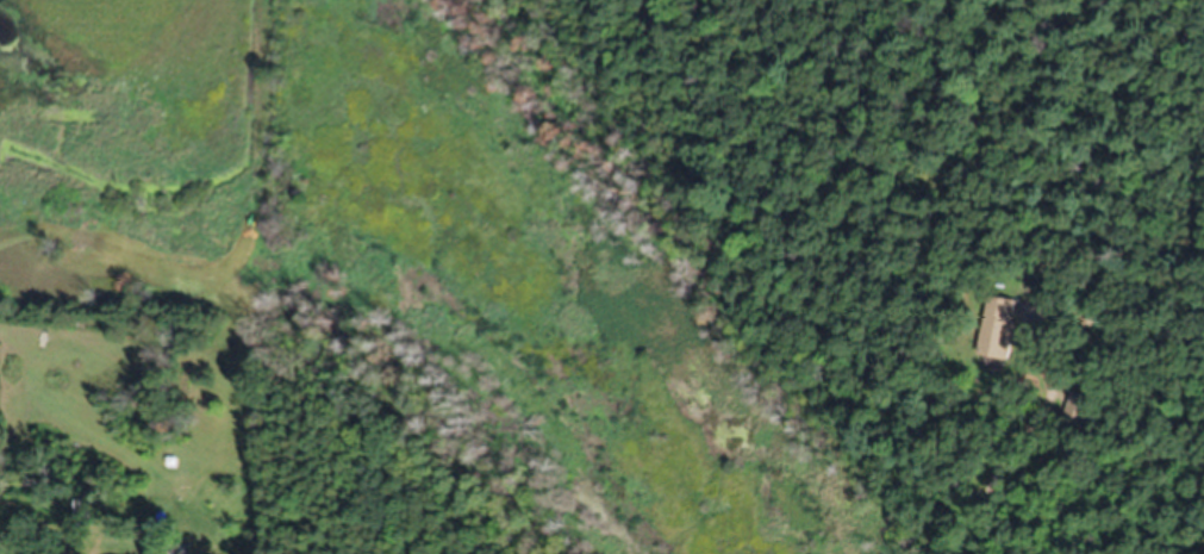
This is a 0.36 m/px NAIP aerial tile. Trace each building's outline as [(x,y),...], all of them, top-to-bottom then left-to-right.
[(1097,398),(1074,392),(1067,424),(1089,430),(1097,398)] [(1131,403),(1118,403),(1118,422),(1131,422),(1131,403)]
